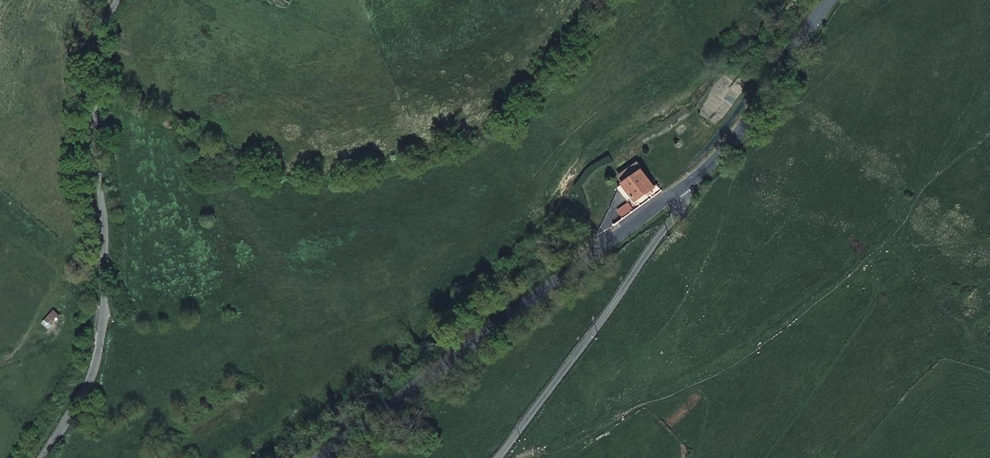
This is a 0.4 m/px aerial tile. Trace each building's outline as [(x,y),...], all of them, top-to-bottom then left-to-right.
[(641,206),(662,190),(659,187),(664,183),(660,179),(654,183),(636,161),(617,175),(641,206)] [(621,214),(624,219),(635,211),(630,204),(626,207),(621,214)] [(54,309),(43,323),(50,329),(62,316),(54,309)]
